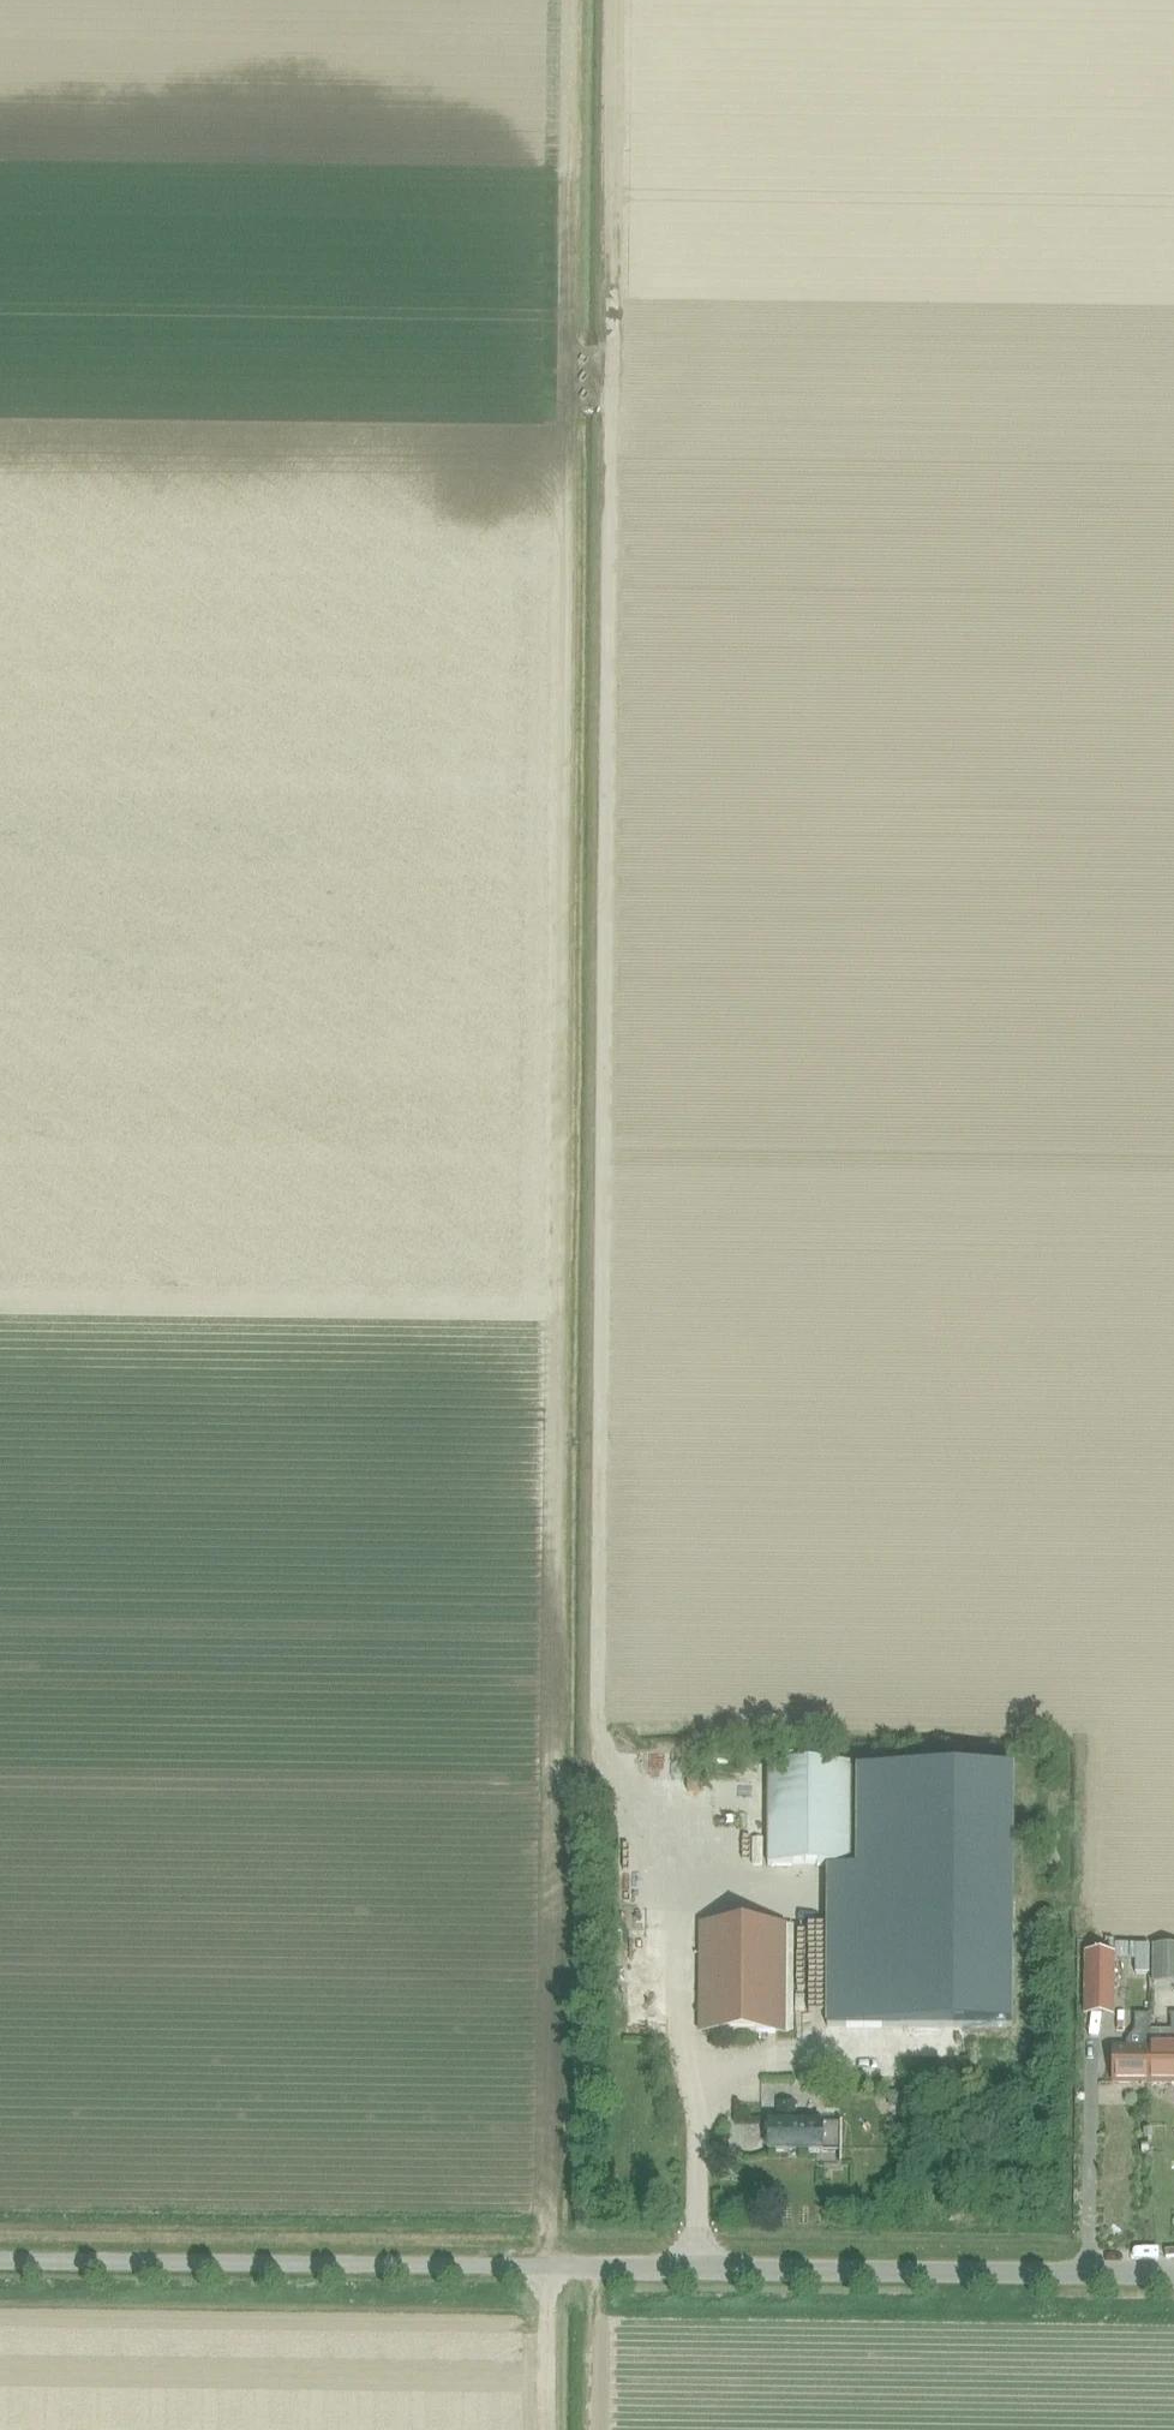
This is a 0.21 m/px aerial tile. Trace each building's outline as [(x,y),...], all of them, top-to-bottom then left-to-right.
[(849,1865),(850,1766),(766,1765),(766,1865),(849,1865)] [(1006,2027),(1007,1772),(857,1771),(857,1869),(849,1869),(827,1868),(826,2026),(856,2026),(1006,2027)] [(784,2033),(784,1926),(699,1926),(699,2033),(784,2033)] [(1173,1984),(1173,1947),(1151,1947),(1151,1984),(1173,1984)] [(1083,1955),(1083,2016),(1112,2016),(1112,1956),(1083,1955)] [(1113,2084),(1147,2084),(1148,2032),(1148,2016),(1133,2016),(1133,2032),(1125,2043),(1125,2048),(1113,2048),(1113,2047),(1112,2047),(1111,2085),(1113,2085),(1113,2084)] [(1170,2016),(1170,2032),(1148,2032),(1147,2084),(1173,2084),(1173,2016),(1170,2016)] [(1117,2110),(1119,2095),(1099,2093),(1097,2107),(1117,2110)] [(821,2126),(821,2124),(793,2124),(793,2104),(777,2104),(777,2124),(768,2124),(768,2153),(821,2153),(821,2152),(841,2152),(841,2126),(821,2126)] [(596,2123),(597,2111),(590,2110),(589,2122),(596,2123)]
